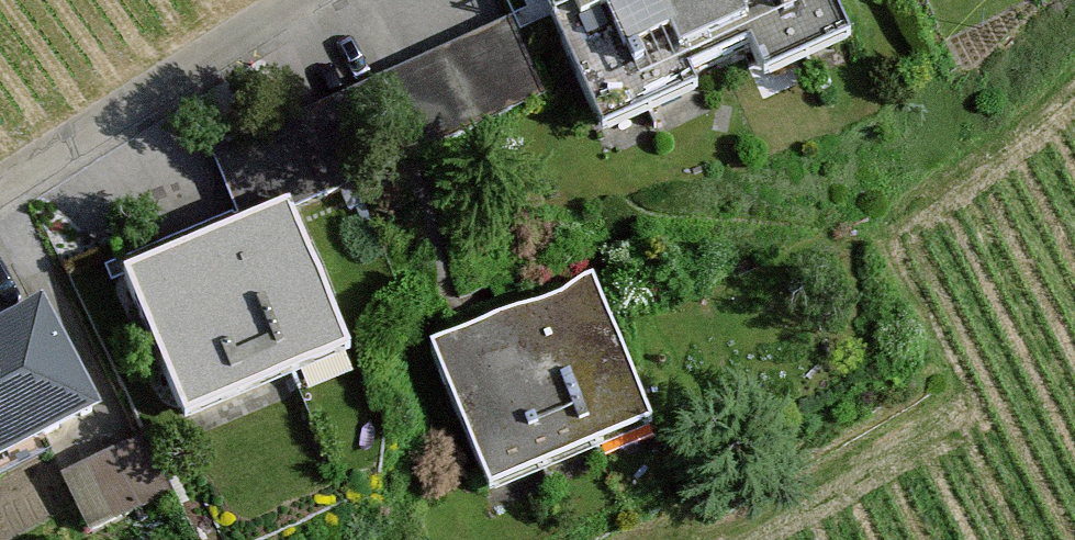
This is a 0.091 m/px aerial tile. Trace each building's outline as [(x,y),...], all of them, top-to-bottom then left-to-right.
[(614,127),(694,91),(691,86),(653,0),(557,0),(614,127)] [(691,86),(760,55),(735,0),(653,0),(691,86)] [(760,55),(774,87),(855,50),(833,0),(735,0),(760,55)] [(527,47),(468,74),(492,127),(551,101),(527,47)] [(468,74),(399,105),(423,158),(492,127),(468,74)] [(287,121),(214,155),(244,219),(316,186),(321,195),(359,177),(340,135),(301,153),(287,121)] [(365,123),(340,135),(359,177),(385,165),(365,123)] [(351,354),(295,218),(137,283),(193,419),(351,354)] [(599,286),(437,352),(496,494),(657,427),(599,286)] [(0,335),(0,462),(98,414),(48,312),(0,335)] [(151,442),(119,456),(146,515),(177,500),(151,442)]
